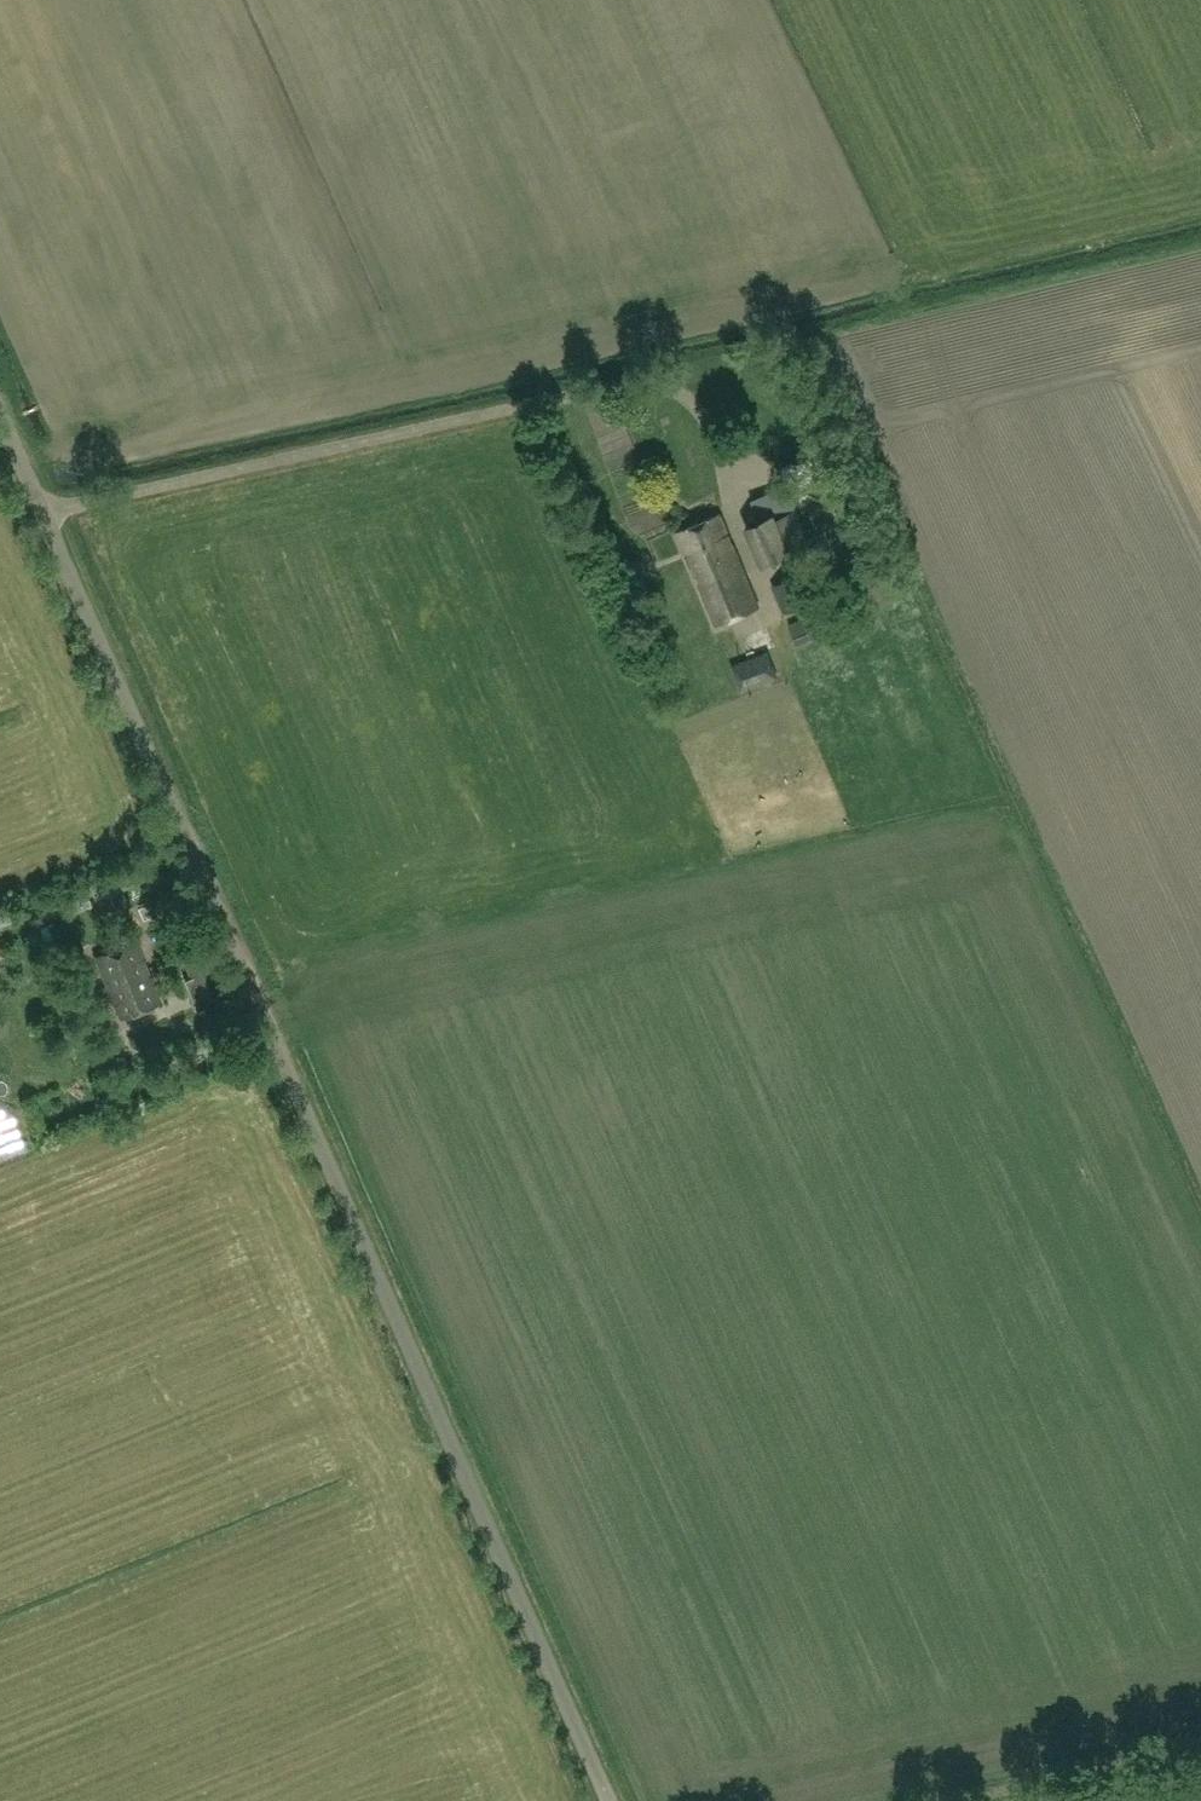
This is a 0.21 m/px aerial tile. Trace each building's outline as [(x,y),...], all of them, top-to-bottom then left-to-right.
[(753,499),(762,520),(748,526),(763,564),(810,545),(787,486),(753,499)] [(678,531),(687,553),(689,552),(719,622),(760,604),(720,513),(678,531)] [(772,585),(784,614),(814,602),(802,573),(772,585)] [(824,633),(824,632),(835,627),(827,608),(817,612),(789,622),(797,643),(824,633)] [(732,664),(741,690),(778,676),(766,650),(732,664)] [(165,947),(181,940),(173,923),(157,931),(165,947)] [(220,999),(214,987),(218,985),(198,938),(177,947),(157,956),(164,971),(184,963),(190,977),(185,979),(198,1009),(220,999)] [(135,939),(97,957),(124,1017),(162,1000),(135,939)]
